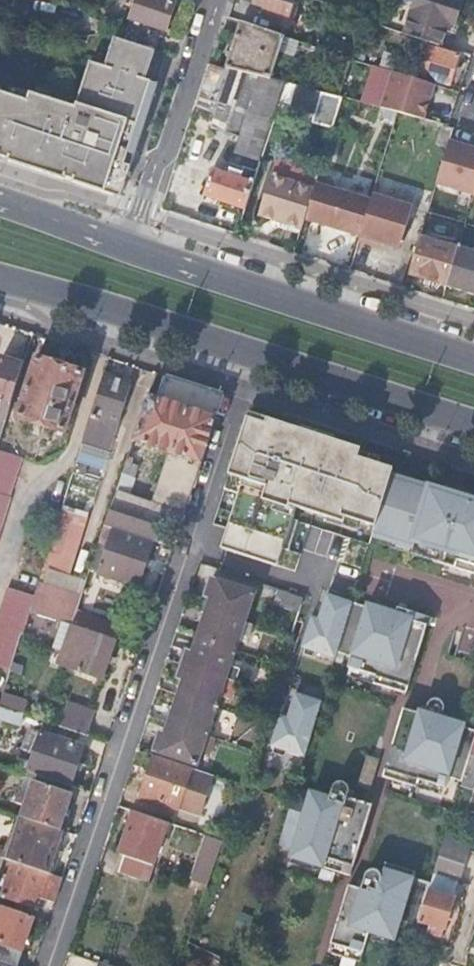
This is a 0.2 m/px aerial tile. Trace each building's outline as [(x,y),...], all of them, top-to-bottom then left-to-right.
[(118,36),(122,38),(124,38),(148,46),(154,25),(161,27),(168,0),(129,0),(118,36)] [(255,2),(266,6),(264,14),(285,21),(292,0),(256,0),(255,2)] [(461,0),(392,0),(384,26),(439,43),(446,20),(454,22),(461,0)] [(284,35),(240,20),(225,68),(227,68),(270,78),(284,35)] [(350,57),(354,45),(332,37),(327,49),(350,57)] [(34,175),(61,184),(67,188),(74,179),(79,192),(117,204),(158,82),(146,78),(156,48),(148,46),(124,38),(122,38),(113,67),(98,62),(83,108),(37,93),(35,101),(0,90),(0,165),(34,175)] [(431,45),(422,74),(450,83),(459,55),(431,45)] [(404,73),(405,73),(409,62),(401,60),(401,59),(384,53),(364,48),(361,60),(393,70),(404,73)] [(225,68),(208,64),(194,105),(212,111),(227,68),(225,68)] [(287,82),(270,78),(227,68),(212,111),(208,125),(239,136),(234,152),(260,161),(281,100),(287,82)] [(404,73),(393,70),(381,107),(382,107),(398,111),(424,118),(435,83),(405,73),(404,73)] [(317,110),(322,91),(305,86),(287,82),(281,100),(317,110)] [(396,117),(398,111),(382,107),(380,112),(396,117)] [(446,147),(452,127),(441,123),(434,143),(446,147)] [(203,194),(245,208),(257,171),(244,167),(242,172),(239,170),(238,175),(212,167),(203,194)] [(304,217),(314,187),(271,173),(258,213),(301,227),(304,217)] [(370,198),(315,181),(314,187),(304,217),(359,234),(370,198)] [(359,234),(358,239),(372,244),(374,239),(398,246),(411,204),(372,192),(370,198),(359,234)] [(419,234),(407,273),(446,285),(457,246),(419,234)] [(457,246),(446,285),(473,294),(473,251),(457,246)] [(1,436),(6,419),(24,362),(3,355),(0,363),(0,436),(1,436)] [(22,403),(20,410),(19,414),(65,429),(84,372),(37,356),(22,403)] [(132,383),(104,374),(92,414),(81,446),(87,448),(89,443),(97,446),(104,425),(96,422),(98,416),(119,423),(132,383)] [(224,393),(166,374),(159,396),(216,415),(223,394),(224,394),(224,393)] [(159,396),(148,392),(133,439),(167,450),(152,499),(129,492),(138,464),(133,462),(134,457),(128,455),(111,508),(121,512),(158,524),(178,531),(185,510),(217,415),(216,415),(159,396)] [(271,417),(253,411),(233,471),(248,476),(226,542),(281,560),(300,501),(385,529),(402,478),(396,476),(400,464),(365,453),(369,442),(273,411),(271,417)] [(26,455),(0,447),(0,535),(26,455)] [(402,478),(385,529),(427,544),(426,547),(456,556),(453,563),(473,570),(473,497),(445,488),(444,489),(402,478)] [(111,508),(91,569),(100,572),(121,512),(111,508)] [(138,584),(158,524),(121,512),(100,572),(138,584)] [(208,608),(245,620),(255,591),(213,577),(207,594),(212,596),(208,608)] [(11,670),(30,611),(35,595),(8,586),(0,612),(0,666),(11,670)] [(81,602),(37,588),(35,595),(30,611),(71,623),(73,624),(78,609),(81,602)] [(299,609),(303,596),(278,588),(274,601),(299,609)] [(337,651),(352,601),(328,594),(320,620),(313,618),(304,646),(336,656),(337,651)] [(352,601),(337,651),(351,656),(348,666),(376,675),(373,683),(407,692),(428,624),(431,625),(433,617),(398,606),(397,611),(368,602),(367,605),(352,601)] [(199,635),(236,648),(238,641),(244,622),(245,620),(208,608),(199,635)] [(121,623),(78,609),(73,624),(116,638),(121,623)] [(244,622),(238,641),(248,644),(254,625),(244,622)] [(73,624),(71,623),(57,664),(102,679),(116,638),(73,624)] [(184,663),(226,677),(233,656),(236,648),(199,635),(194,652),(188,650),(184,663)] [(226,677),(237,681),(245,660),(233,656),(226,677)] [(180,692),(217,705),(226,677),(184,663),(180,676),(185,678),(180,692)] [(170,722),(207,734),(217,705),(180,692),(170,722)] [(321,701),(297,694),(289,719),(281,717),(272,747),(305,756),(321,701)] [(473,744),(473,729),(465,726),(466,722),(443,715),(445,706),(445,704),(444,702),(443,700),(442,699),(438,697),(436,697),(433,698),(430,700),(428,703),(425,714),(404,707),(383,776),(416,786),(419,779),(446,787),(449,777),(463,781),(473,744)] [(67,701),(59,725),(88,735),(96,711),(67,701)] [(197,764),(207,734),(170,722),(167,733),(161,731),(155,749),(197,764)] [(30,764),(28,770),(72,785),(85,746),(41,731),(30,764)] [(465,775),(473,778),(473,748),(465,775)] [(187,785),(192,771),(194,766),(155,753),(141,794),(179,807),(185,792),(187,785)] [(358,785),(371,789),(380,759),(367,755),(358,785)] [(20,760),(18,767),(28,770),(30,764),(20,760)] [(205,778),(207,771),(194,766),(192,771),(197,773),(196,775),(205,778)] [(28,801),(22,816),(59,829),(72,791),(35,779),(30,795),(28,801)] [(295,791),(280,841),(294,845),(291,854),(319,862),(318,866),(351,876),(373,804),(348,796),(350,790),(350,788),(349,786),(348,783),(346,782),(344,781),(340,781),(338,782),(335,783),(333,787),(329,800),(310,794),(309,795),(295,791)] [(187,785),(185,792),(191,795),(194,787),(187,785)] [(168,821),(135,810),(121,852),(125,854),(154,864),(168,821)] [(17,814),(5,848),(0,846),(0,856),(5,858),(14,861),(19,863),(49,873),(64,830),(59,829),(22,816),(17,814)] [(191,876),(209,882),(217,858),(223,840),(205,833),(191,876)] [(444,840),(469,848),(471,841),(447,833),(444,840)] [(434,871),(459,879),(469,848),(444,840),(434,871)] [(154,864),(125,854),(119,871),(148,881),(154,864)] [(63,878),(49,873),(19,863),(14,861),(9,876),(5,888),(2,896),(38,908),(42,897),(55,901),(63,878)] [(419,919),(431,882),(414,877),(416,871),(386,862),(383,875),(381,871),(380,870),(377,869),(375,869),(373,869),(370,870),(368,871),(366,874),(362,888),(349,885),(329,952),(361,962),(371,929),(397,937),(402,920),(417,925),(419,919)] [(453,896),(459,879),(434,871),(429,888),(419,919),(431,923),(428,931),(442,936),(455,896),(453,896)] [(5,888),(9,876),(4,874),(0,885),(0,886),(5,888)] [(0,904),(0,958),(18,964),(34,915),(0,904)]
